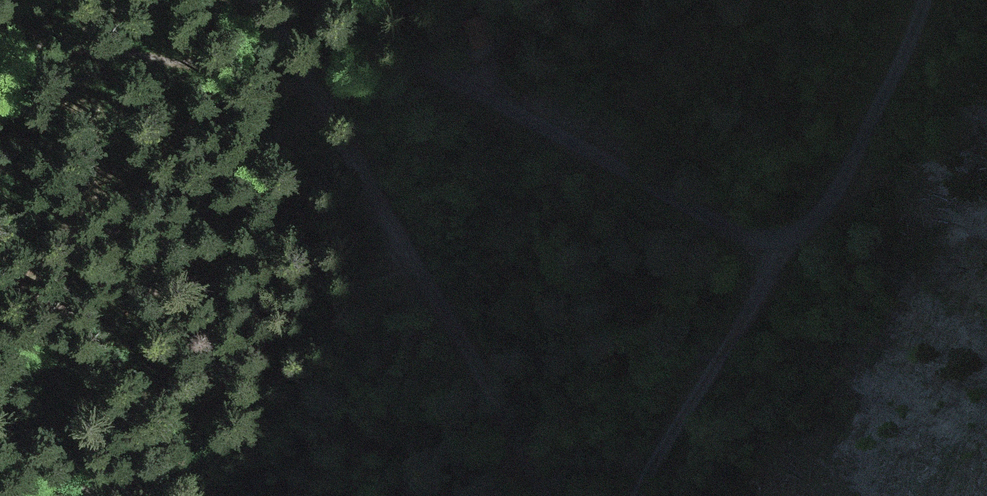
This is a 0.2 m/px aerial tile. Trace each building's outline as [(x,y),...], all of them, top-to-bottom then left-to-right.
[(478,9),(498,1),(497,0),(474,0),(478,9)]
